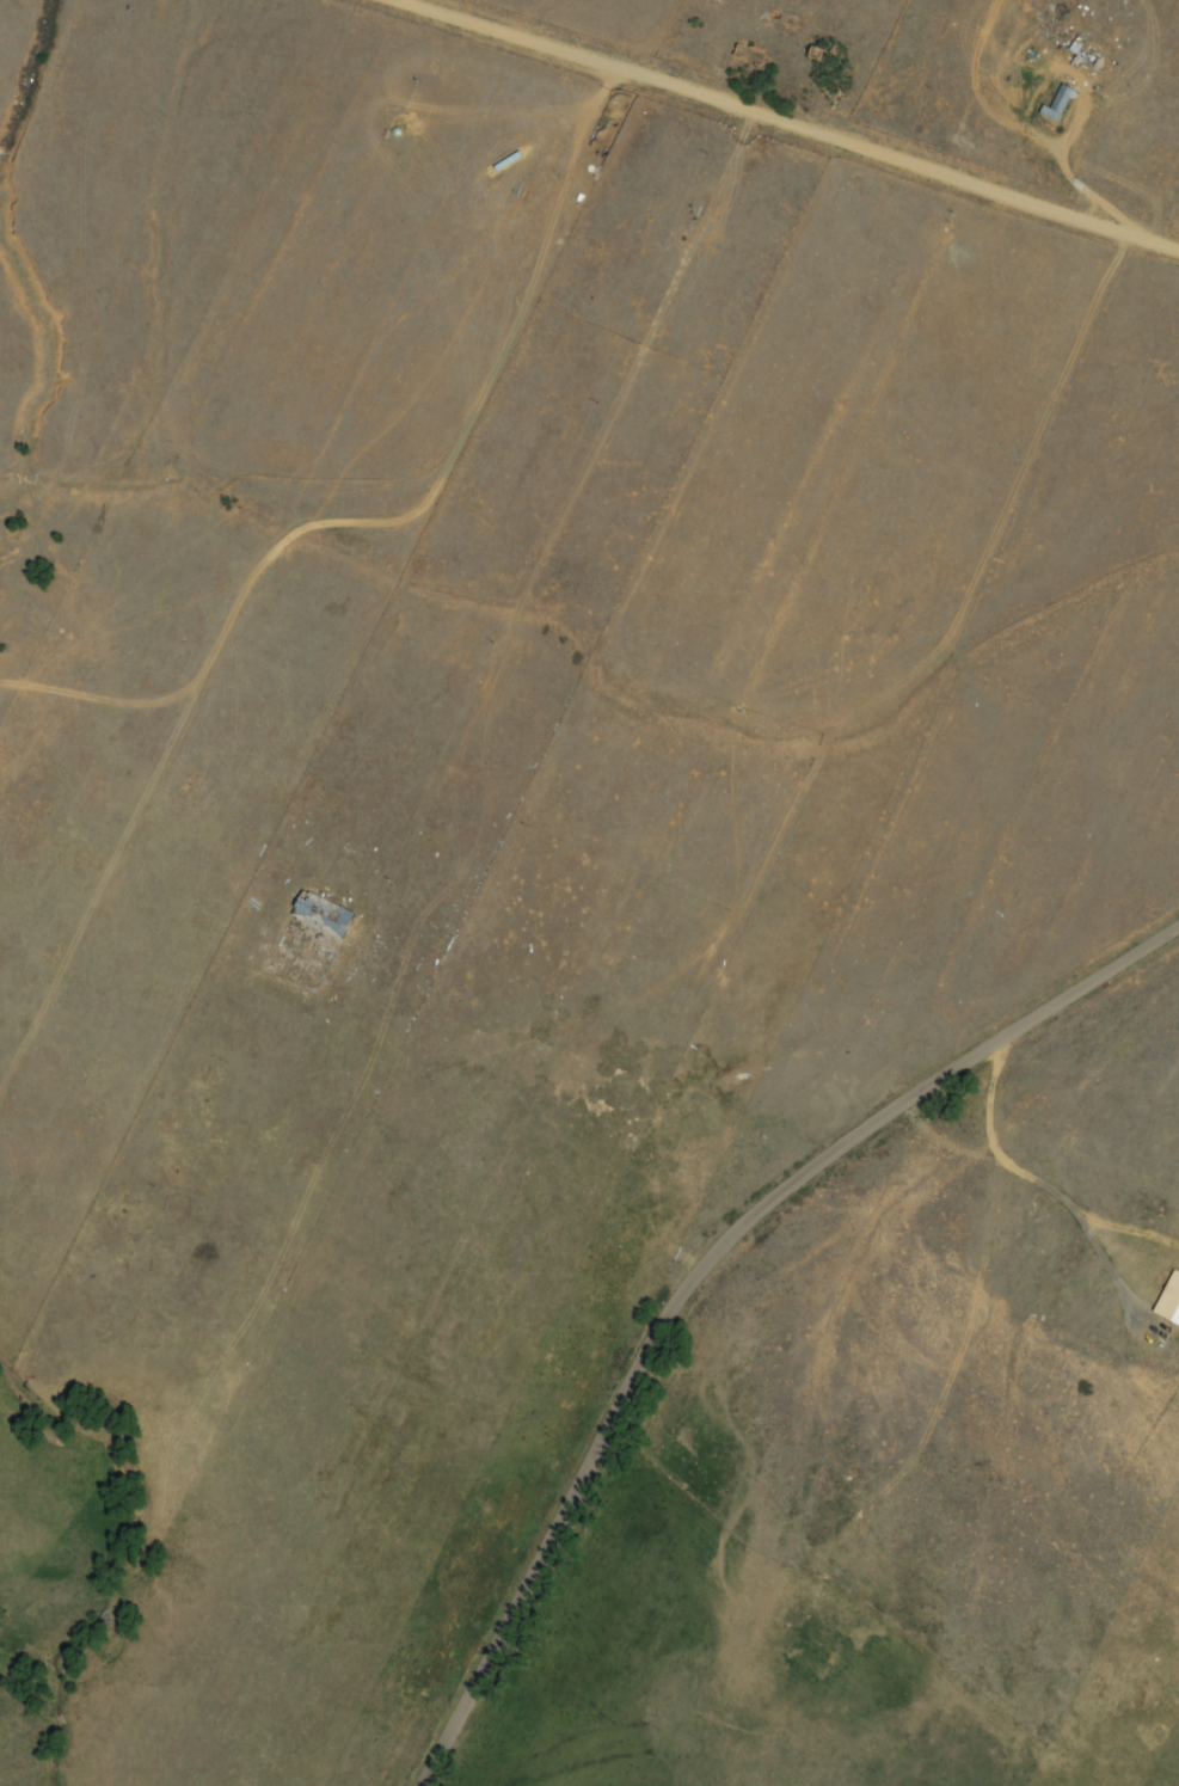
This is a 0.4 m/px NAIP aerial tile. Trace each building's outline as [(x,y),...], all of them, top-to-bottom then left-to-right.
[(1067,52),(1093,68),(1103,51),(1077,35),(1067,52)] [(1049,107),(1044,105),(1040,112),(1057,123),(1075,91),(1062,84),(1049,107)] [(342,939),(353,912),(301,889),(290,916),(342,939)]
